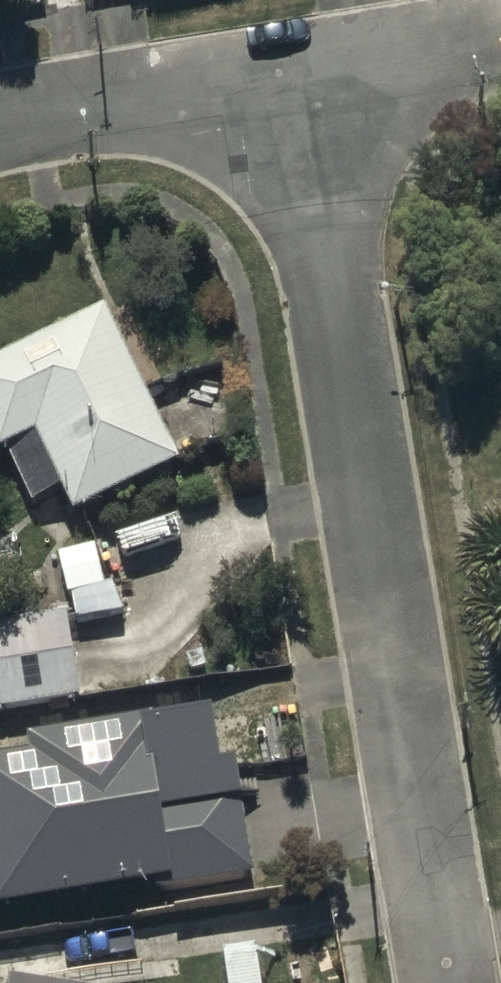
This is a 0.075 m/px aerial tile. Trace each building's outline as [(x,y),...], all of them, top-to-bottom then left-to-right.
[(100,303),(0,352),(0,441),(4,439),(32,496),(61,482),(75,510),(179,459),(164,429),(197,413),(182,383),(147,400),(100,303)] [(96,540),(58,548),(73,615),(119,605),(112,578),(105,579),(96,540)] [(66,607),(0,618),(0,706),(81,692),(66,607)] [(219,724),(0,764),(0,919),(2,927),(248,882),(219,724)] [(6,973),(4,982),(66,982),(6,973)]
